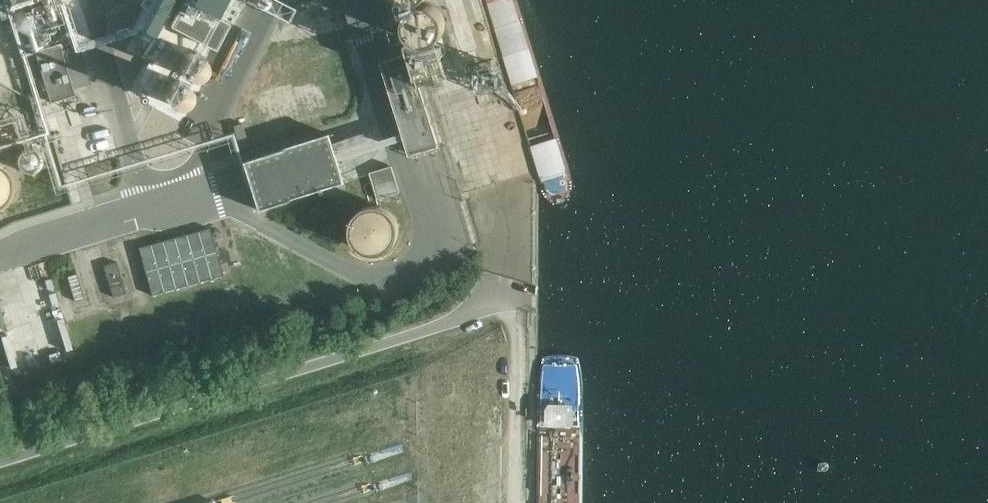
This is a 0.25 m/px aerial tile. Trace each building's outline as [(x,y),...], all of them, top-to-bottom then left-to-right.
[(54,0),(47,0),(41,2),(46,17),(58,13),(54,0)] [(263,15),(271,0),(150,0),(135,27),(138,28),(126,50),(145,60),(131,87),(147,96),(144,102),(181,122),(243,5),(263,15)] [(407,25),(407,28),(408,29),(408,31),(409,34),(410,34),(411,36),(413,38),(415,40),(418,42),(422,44),(424,44),(427,44),(431,44),(434,44),(437,42),(440,40),(442,39),(444,37),(446,34),(447,32),(448,30),(448,28),(449,26),(449,22),(449,20),(448,18),(447,16),(446,13),(445,11),(443,9),(441,7),(439,5),(436,4),(434,3),(432,3),(430,2),(427,2),(425,2),(422,3),(420,4),(417,6),(415,7),(413,8),(411,11),(409,13),(408,15),(408,17),(407,20),(407,22),(407,24),(407,25)] [(61,51),(59,45),(34,52),(49,102),(74,94),(72,88),(61,51)] [(77,46),(61,51),(72,88),(88,83),(77,46)] [(419,81),(413,62),(410,52),(382,61),(411,154),(439,145),(419,81)] [(439,75),(433,55),(413,62),(419,81),(439,75)] [(8,116),(7,118),(7,120),(7,122),(7,123),(7,124),(7,125),(9,128),(10,130),(12,131),(15,133),(17,133),(19,133),(22,133),(23,133),(25,132),(27,130),(29,128),(30,127),(30,126),(31,125),(31,123),(31,122),(31,120),(31,118),(30,118),(30,117),(29,115),(28,114),(27,113),(26,111),(25,111),(23,110),(21,109),(19,109),(17,109),(14,110),(13,111),(11,112),(9,114),(8,115),(8,116)] [(256,201),(345,179),(334,134),(245,155),(256,201)] [(21,151),(20,153),(19,154),(18,156),(18,157),(18,158),(18,160),(18,161),(18,162),(19,163),(19,164),(20,166),(22,168),(24,169),(24,170),(26,171),(28,171),(31,171),(33,171),(34,171),(36,170),(38,169),(38,168),(40,166),(41,165),(42,163),(42,162),(42,161),(42,160),(42,158),(42,156),(42,155),(41,154),(40,152),(38,150),(37,149),(36,148),(34,148),(31,147),(30,147),(27,147),(25,148),(24,149),(22,150),(21,151)] [(400,192),(392,165),(370,172),(378,198),(400,192)] [(0,203),(2,202),(4,200),(6,197),(7,195),(8,193),(9,191),(10,188),(10,187),(10,185),(10,184),(10,182),(10,180),(9,176),(8,174),(7,173),(5,170),(2,168),(1,166),(0,166),(0,204),(0,203)] [(386,208),(383,207),(380,206),(377,206),(373,206),(369,207),(366,208),(363,210),(362,211),(360,213),(358,214),(356,217),(354,221),(354,223),(353,226),(353,227),(353,229),(353,230),(353,233),(353,234),(353,237),(354,239),(355,241),(357,244),(359,246),(361,249),(364,251),(367,252),(369,253),(373,254),(375,254),(379,254),(381,254),(385,253),(387,252),(390,250),(393,248),(395,246),(397,244),(398,241),(399,240),(400,238),(401,235),(401,234),(401,231),(401,229),(401,227),(400,224),(400,223),(400,222),(399,219),(398,217),(396,215),(394,212),(392,211),(389,209),(386,208)] [(126,293),(116,261),(103,265),(113,297),(126,293)] [(84,298),(76,273),(67,276),(74,300),(84,298)]
